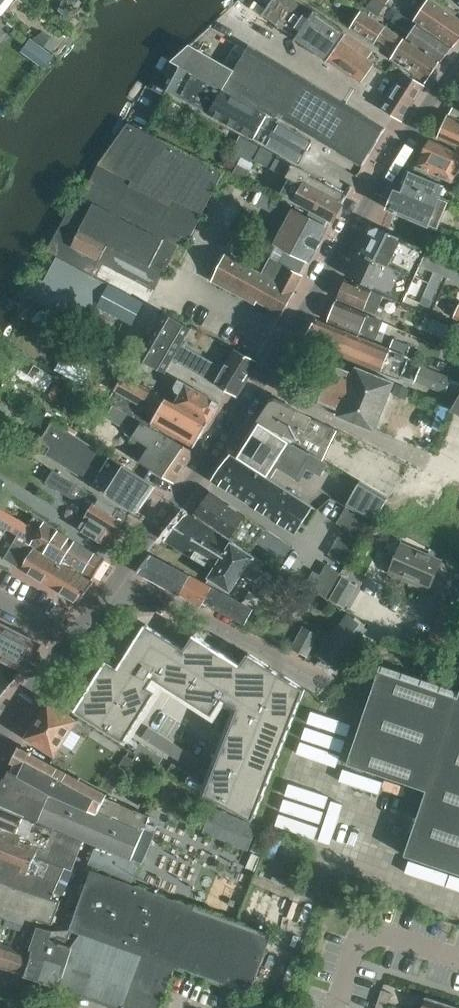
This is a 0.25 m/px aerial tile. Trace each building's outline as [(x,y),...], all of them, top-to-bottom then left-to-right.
[(57,10),(64,16),(71,8),(61,0),(57,10)] [(295,38),(314,11),(298,0),(272,0),(262,14),(295,38)] [(453,46),(458,39),(458,19),(431,0),(428,0),(414,21),(453,46)] [(327,61),(341,41),(342,40),(346,33),(314,11),(295,38),(327,61)] [(393,22),(411,34),(407,40),(441,61),(452,47),(398,12),(393,22)] [(396,52),(391,59),(414,74),(426,82),(438,63),(439,62),(396,33),(392,31),(382,25),(373,19),(371,21),(362,35),(376,44),(378,40),(396,52)] [(41,31),(31,38),(42,46),(49,37),(41,31)] [(341,41),(328,60),(361,83),(375,63),(368,58),(358,51),(363,44),(346,33),(342,40),(341,41)] [(234,70),(191,44),(171,61),(222,89),(234,70)] [(305,131),(328,94),(249,46),(234,70),(222,89),(268,114),(269,113),(275,117),(277,114),(305,131)] [(255,138),(299,164),(312,142),(277,122),(279,120),(268,114),(222,89),(171,61),(169,60),(153,89),(165,95),(167,91),(255,138)] [(405,73),(382,109),(401,121),(424,85),(405,73)] [(458,109),(458,93),(451,104),(458,109)] [(328,94),(305,131),(348,157),(361,166),(384,128),(370,120),(328,94)] [(169,100),(164,110),(175,116),(180,106),(169,100)] [(458,147),(458,121),(448,116),(438,138),(458,147)] [(82,197),(53,253),(83,268),(93,273),(108,244),(163,272),(177,246),(169,242),(170,240),(174,232),(189,239),(224,172),(188,153),(186,158),(165,198),(160,195),(148,218),(126,207),(138,183),(140,184),(163,140),(128,122),(105,165),(99,162),(87,187),(110,198),(105,208),(82,197)] [(254,160),(260,148),(261,147),(261,146),(250,140),(240,136),(232,152),(252,162),(253,162),(254,160)] [(451,181),(458,166),(458,152),(430,140),(429,141),(430,142),(427,146),(425,151),(424,151),(421,155),(422,156),(416,166),(451,181)] [(315,176),(260,148),(254,160),(289,178),(281,193),(333,221),(344,201),(341,199),(343,195),(346,197),(347,196),(313,179),(315,176)] [(385,202),(387,208),(388,208),(388,209),(436,229),(447,201),(439,197),(444,185),(408,170),(399,192),(395,190),(395,191),(394,191),(388,193),(385,202)] [(317,241),(321,243),(322,241),(321,241),(329,227),(274,199),(271,205),(290,215),(275,244),(309,262),(317,248),(318,249),(319,247),(315,245),(317,241)] [(404,297),(420,265),(434,271),(423,296),(420,302),(430,306),(433,301),(435,297),(444,275),(458,282),(458,264),(427,250),(394,235),(390,233),(378,228),(371,230),(362,249),(361,252),(359,251),(357,255),(359,256),(353,269),(352,270),(352,272),(351,272),(351,273),(349,277),(359,281),(359,282),(363,284),(364,284),(382,292),(401,302),(402,302),(402,301),(404,297)] [(262,274),(250,268),(225,254),(211,280),(256,304),(257,301),(282,314),(303,275),(270,258),(262,274)] [(30,296),(88,328),(100,307),(131,324),(143,303),(78,268),(65,293),(40,279),(30,296)] [(338,298),(375,314),(381,317),(386,308),(379,305),(383,296),(381,295),(368,290),(365,288),(345,280),(338,298)] [(328,321),(360,334),(359,336),(374,342),(378,332),(363,326),(368,315),(336,302),(328,321)] [(165,313),(139,357),(165,373),(173,359),(181,344),(190,327),(165,313)] [(304,340),(400,378),(408,356),(316,320),(312,326),(314,329),(311,334),(308,334),(304,340)] [(18,343),(44,357),(55,336),(29,322),(18,343)] [(458,355),(458,340),(455,338),(450,348),(449,351),(458,355)] [(392,339),(389,348),(406,355),(409,346),(392,339)] [(173,359),(237,396),(257,361),(235,349),(223,369),(211,361),(210,364),(180,347),(173,359)] [(447,376),(451,378),(456,379),(458,373),(458,355),(458,356),(442,348),(437,359),(452,367),(447,376)] [(11,362),(19,367),(14,375),(44,394),(55,377),(17,353),(11,362)] [(71,381),(81,387),(92,367),(82,362),(71,381)] [(451,378),(447,376),(422,365),(416,380),(445,393),(451,378)] [(321,401),(340,409),(338,415),(375,430),(394,382),(357,367),(354,373),(335,366),(321,401)] [(90,391),(100,397),(111,378),(101,372),(90,391)] [(209,422),(175,403),(124,374),(108,402),(142,422),(151,427),(153,423),(195,447),(209,422)] [(181,394),(175,403),(209,422),(219,403),(179,381),(176,387),(177,391),(181,394)] [(388,497),(409,463),(407,462),(403,461),(400,459),(392,455),(382,451),(376,448),(370,445),(364,442),(358,439),(353,437),(351,436),(346,433),(341,431),(338,429),(337,431),(331,428),(327,426),(323,424),(320,422),(317,421),(314,420),(311,418),(309,417),(307,416),(305,415),(301,413),(297,411),(297,410),(296,410),(295,409),(295,410),(293,409),(291,407),(288,406),(286,405),(285,405),(283,404),(281,403),(279,402),(279,401),(277,400),(270,402),(269,404),(269,405),(268,406),(266,408),(265,411),(259,419),(258,421),(259,421),(260,422),(268,427),(282,434),(295,441),(293,444),(294,444),(295,445),(299,446),(304,449),(312,452),(312,453),(323,459),(335,466),(347,473),(361,481),(373,488),(388,497)] [(46,455),(137,512),(156,486),(53,421),(40,441),(50,448),(46,455)] [(257,423),(236,455),(271,478),(277,469),(291,479),(301,463),(321,475),(328,463),(299,446),(295,445),(294,444),(293,444),(260,422),(259,421),(257,421),(257,422),(257,423)] [(132,439),(142,445),(145,443),(150,447),(136,467),(171,488),(195,452),(142,422),(132,439)] [(296,533),(313,506),(232,454),(213,480),(296,533)] [(45,479),(51,483),(49,487),(71,500),(73,496),(92,508),(80,529),(103,543),(109,535),(114,538),(128,516),(98,498),(52,469),(45,479)] [(375,521),(388,497),(361,481),(347,506),(372,520),(375,521)] [(256,542),(283,560),(292,547),(220,499),(219,498),(211,492),(210,492),(210,493),(197,512),(196,512),(195,513),(251,550),(256,542)] [(328,554),(345,564),(372,520),(347,506),(337,523),(345,528),(340,537),(339,536),(328,554)] [(11,530),(18,519),(0,508),(0,524),(5,527),(8,529),(11,530)] [(165,541),(166,541),(213,571),(209,577),(231,591),(244,571),(255,578),(265,562),(194,518),(187,514),(186,513),(164,540),(165,541)] [(36,546),(39,547),(44,551),(62,562),(64,559),(94,577),(105,559),(52,527),(46,523),(35,516),(29,525),(26,524),(18,519),(11,530),(18,534),(19,535),(34,544),(36,546)] [(4,558),(21,569),(22,569),(35,577),(79,603),(93,582),(35,547),(18,536),(14,542),(4,558)] [(390,573),(410,581),(408,586),(427,594),(441,561),(402,544),(390,573)] [(202,606),(204,601),(244,622),(251,608),(256,611),(263,598),(249,591),(242,604),(151,555),(138,572),(202,606)] [(340,573),(326,565),(318,579),(311,575),(305,586),(326,598),(340,573)] [(353,593),(357,586),(352,583),(342,577),(330,599),(345,607),(353,593)] [(348,613),(316,656),(317,657),(333,669),(336,671),(340,667),(368,630),(348,613)] [(31,640),(27,638),(0,624),(0,656),(22,668),(39,644),(31,640)] [(107,662),(75,710),(123,742),(155,694),(143,685),(150,675),(210,714),(219,701),(237,713),(206,791),(254,819),(304,693),(248,657),(241,667),(194,637),(185,651),(146,626),(118,669),(107,662)] [(293,648),(307,655),(307,654),(308,654),(316,639),(317,636),(303,628),(294,647),(293,648)] [(15,677),(21,670),(20,670),(0,660),(0,697),(15,677)] [(381,665),(348,763),(427,790),(405,855),(458,873),(458,691),(381,665)] [(27,738),(54,755),(52,759),(114,792),(137,756),(73,713),(71,716),(50,702),(49,701),(28,735),(26,737),(27,738)] [(148,727),(142,737),(148,741),(155,731),(149,727),(148,727)] [(155,731),(148,741),(155,745),(161,735),(158,733),(155,731)] [(161,735),(155,745),(161,749),(167,739),(166,738),(161,735)] [(167,739),(161,749),(167,753),(174,743),(167,739)] [(140,742),(134,752),(141,756),(147,747),(140,742)] [(174,743),(167,753),(174,757),(180,747),(174,743)] [(95,843),(87,862),(132,881),(140,862),(132,859),(150,816),(106,797),(108,794),(20,747),(13,762),(10,769),(0,790),(0,802),(95,843)] [(147,747),(141,756),(148,761),(149,759),(150,758),(154,751),(147,747)] [(180,747),(174,757),(180,761),(187,751),(182,748),(180,747)] [(154,751),(150,758),(159,764),(164,757),(154,751)] [(187,751),(180,761),(187,765),(193,755),(190,754),(187,751)] [(193,755),(187,765),(193,769),(199,759),(193,755)] [(172,763),(168,770),(176,776),(181,769),(172,763)] [(181,769),(176,776),(185,782),(190,774),(181,769)] [(216,805),(205,829),(249,849),(260,825),(216,805)] [(0,806),(0,880),(51,897),(53,892),(61,895),(81,843),(0,806)] [(260,828),(252,851),(262,854),(271,832),(260,828)] [(252,854),(247,867),(254,871),(260,857),(252,854)] [(272,934),(92,871),(70,931),(54,932),(38,927),(37,931),(32,947),(27,945),(25,951),(0,943),(0,967),(117,1007),(160,1007),(175,967),(250,995),(272,934)] [(37,931),(38,927),(46,929),(59,901),(51,897),(0,880),(0,918),(37,931)] [(382,990),(378,1000),(388,1004),(392,993),(382,990)] [(422,1007),(458,1007),(426,997),(422,1007)]
